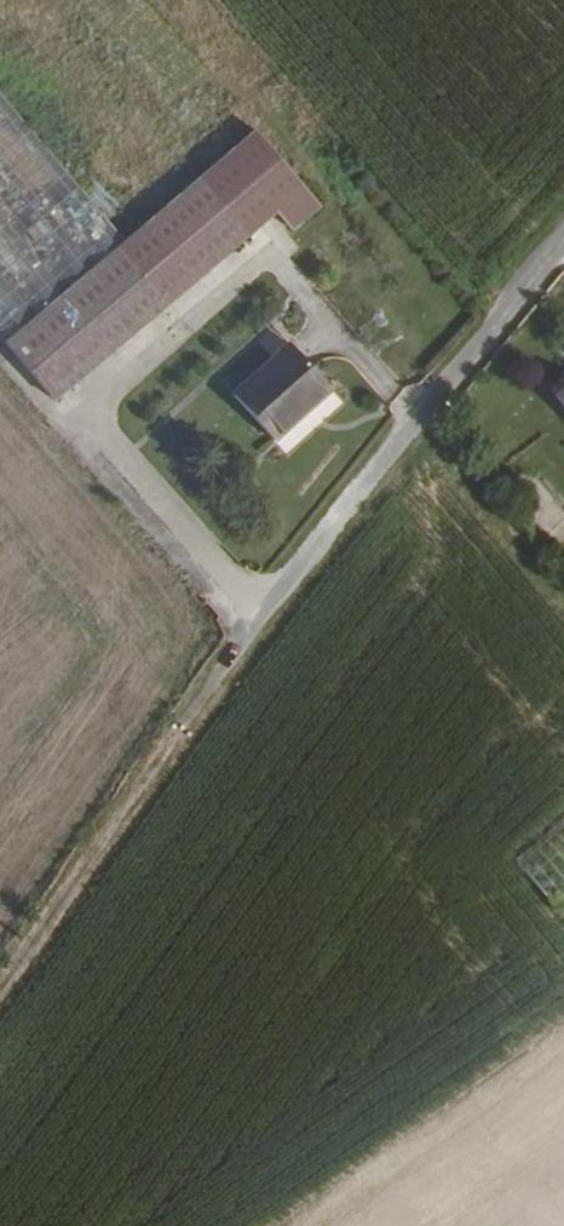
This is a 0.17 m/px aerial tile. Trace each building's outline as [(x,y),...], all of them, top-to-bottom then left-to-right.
[(0,99),(0,338),(7,346),(125,242),(0,99)] [(224,155),(275,212),(290,229),(318,206),(252,131),(224,155)] [(224,155),(125,242),(7,346),(57,404),(275,212),(224,155)] [(324,390),(276,348),(227,402),(272,442),(324,390)]
